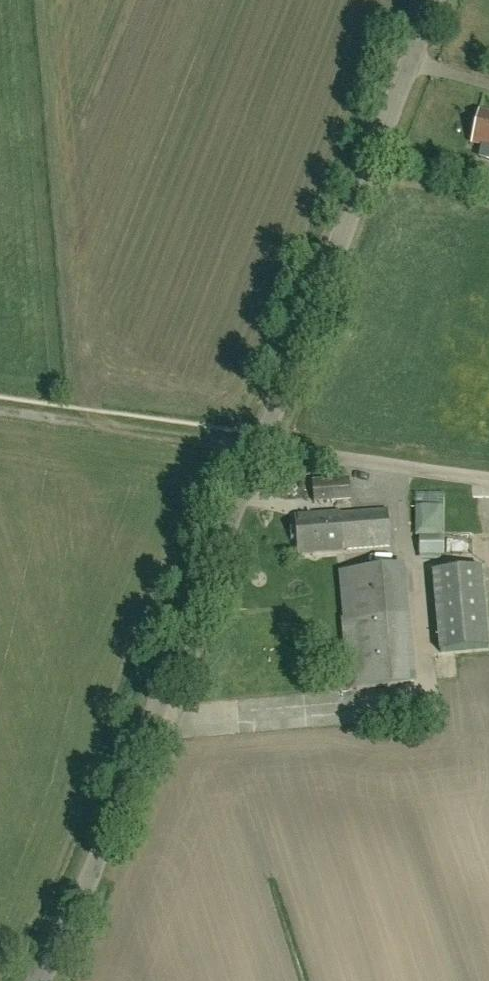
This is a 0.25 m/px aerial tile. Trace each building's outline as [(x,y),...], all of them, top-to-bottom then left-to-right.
[(480,112),(473,142),(488,146),(488,115),(480,112)] [(314,505),(351,502),(349,481),(313,484),(314,505)] [(421,556),(444,556),(444,493),(415,493),(415,537),(421,537),(421,556)] [(391,546),(388,509),(340,513),(340,512),(295,516),(298,555),(343,551),(343,550),(391,546)] [(349,690),(404,685),(393,566),(340,571),(344,623),(349,690)] [(440,653),(488,648),(482,567),(433,572),(440,653)]
